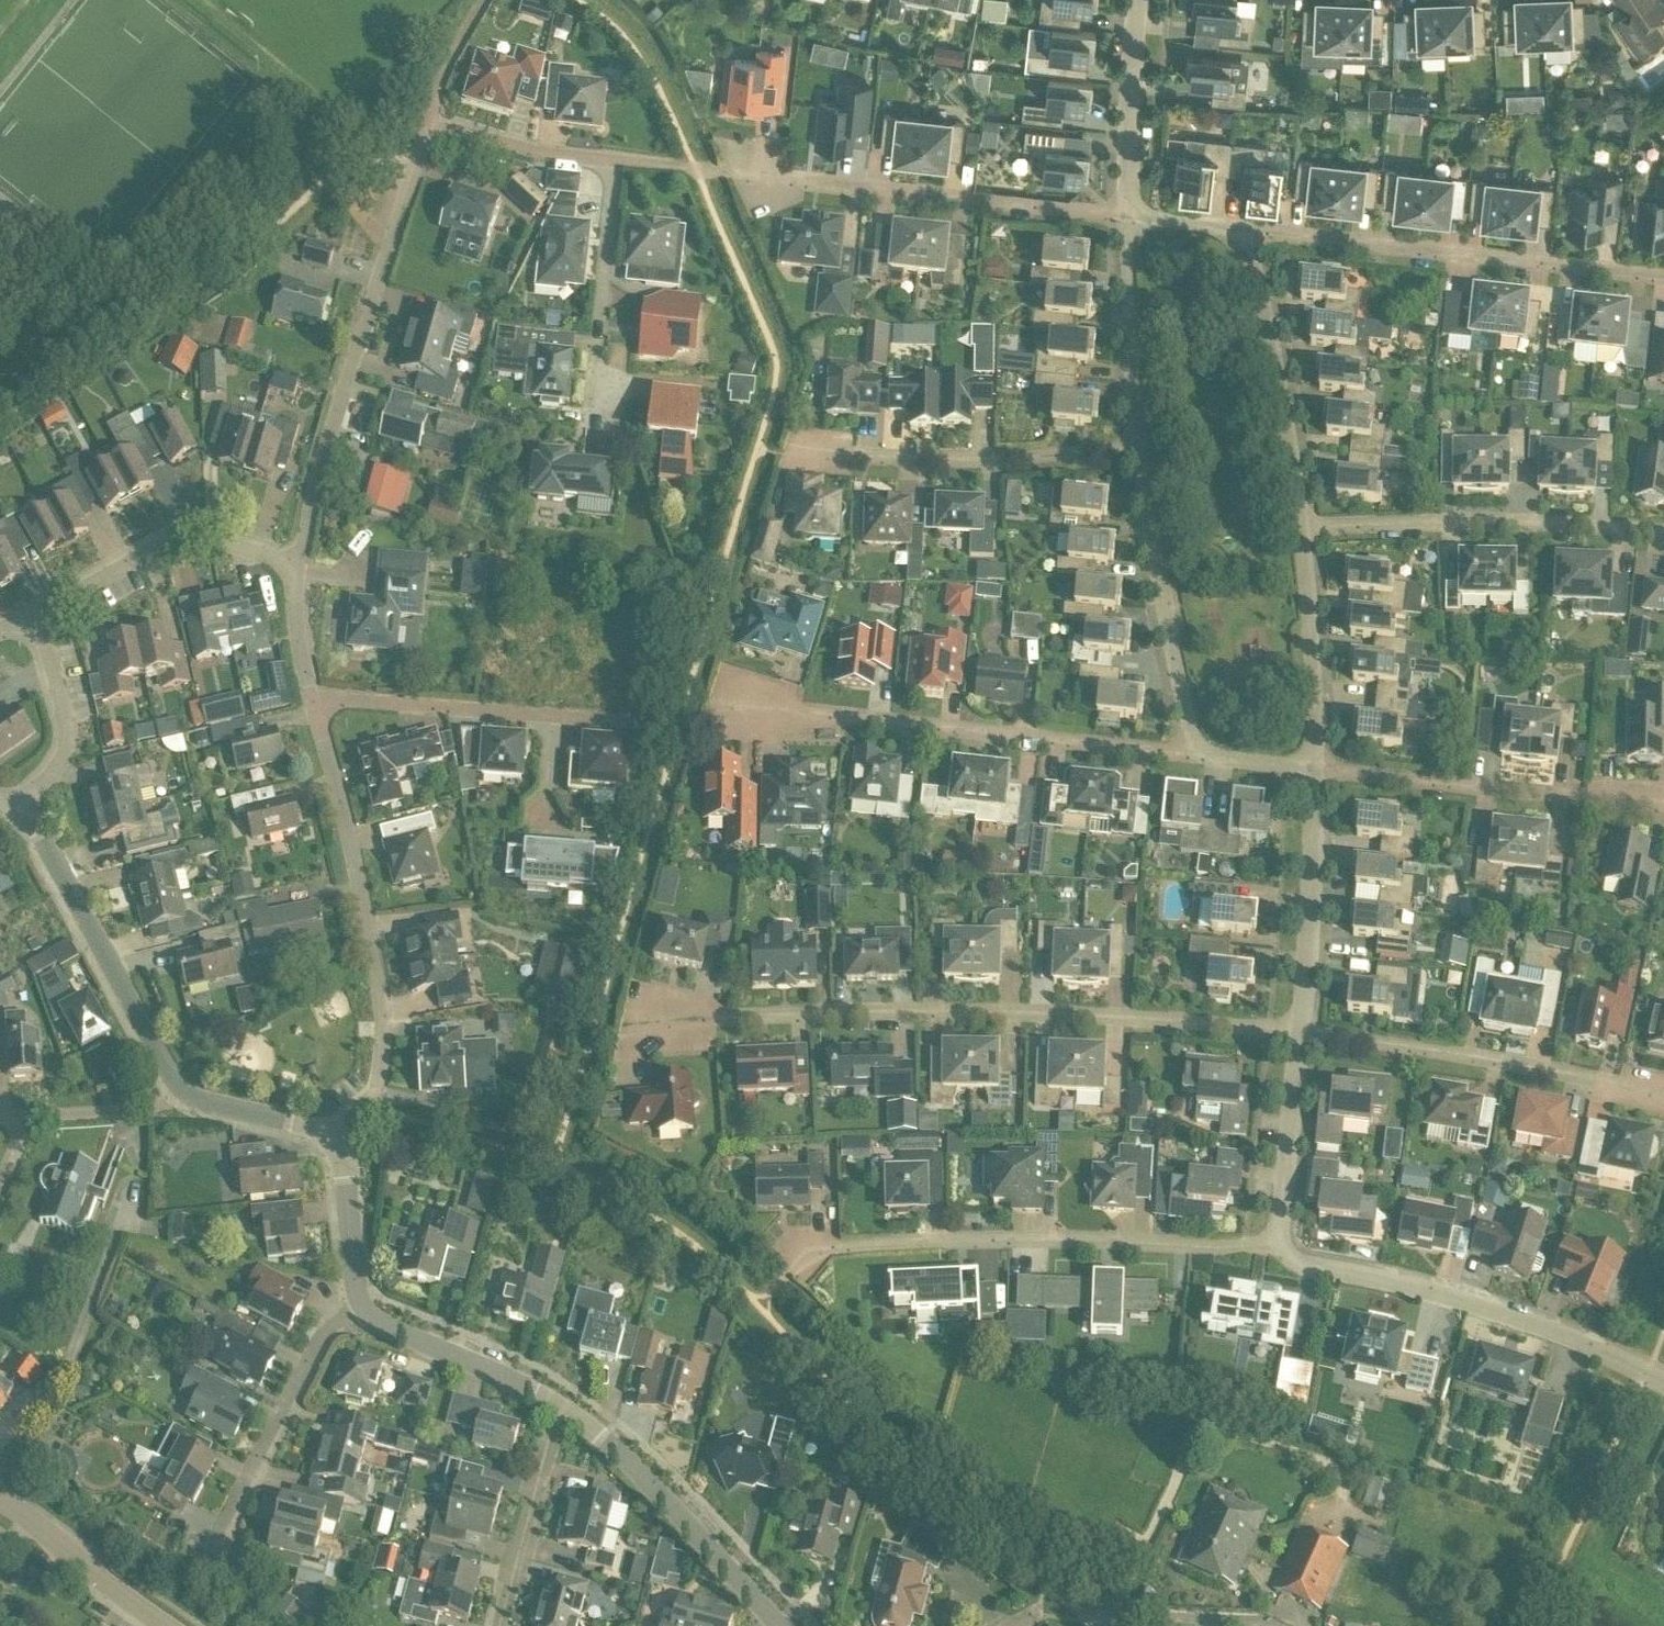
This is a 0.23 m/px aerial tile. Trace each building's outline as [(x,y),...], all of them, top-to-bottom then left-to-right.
[(928,0),(885,0),(882,12),(899,16),(902,0),(927,5),(928,0)] [(973,0),(945,0),(954,2),(953,8),(971,12),(973,0)] [(983,19),(1006,21),(1008,1),(995,0),(985,0),(983,19)] [(1097,6),(1097,0),(1042,0),(1039,22),(1079,27),(1081,10),(1091,11),(1091,5),(1097,6)] [(1192,12),(1197,12),(1196,23),(1220,26),(1218,42),(1250,46),(1254,16),(1236,14),(1238,0),(1193,0),(1192,12)] [(1344,0),(1324,0),(1324,2),(1318,1),(1317,17),(1303,16),(1302,45),(1301,64),(1341,65),(1344,0)] [(1341,65),(1342,65),(1342,61),(1381,63),(1383,20),(1370,19),(1370,4),(1364,3),(1364,0),(1344,0),(1341,65)] [(1446,55),(1444,0),(1424,0),(1424,3),(1417,3),(1418,19),(1404,19),(1406,57),(1446,55)] [(1485,45),(1484,16),(1471,17),(1470,1),(1464,1),(1464,0),(1444,0),(1446,55),(1447,55),(1446,46),(1485,45)] [(1544,42),(1545,42),(1543,0),(1516,0),(1517,15),(1503,15),(1505,44),(1544,42)] [(1544,42),(1544,57),(1565,56),(1568,53),(1571,49),(1571,45),(1571,41),(1585,41),(1583,12),(1570,12),(1569,0),(1543,0),(1545,42),(1544,42)] [(1624,36),(1621,38),(1631,54),(1635,51),(1638,56),(1663,38),(1663,37),(1652,21),(1663,12),(1663,7),(1659,0),(1615,0),(1628,18),(1617,26),(1624,36)] [(542,1),(537,19),(550,23),(555,5),(542,1)] [(656,8),(648,17),(654,23),(663,15),(656,8)] [(559,16),(555,31),(569,35),(574,20),(559,16)] [(1093,55),(1096,33),(1052,28),(1049,56),(1027,53),(1025,70),(1065,75),(1066,58),(1087,61),(1088,55),(1093,55)] [(1284,35),(1273,34),(1272,47),(1283,48),(1284,35)] [(1619,63),(1627,58),(1622,47),(1615,52),(1619,63)] [(479,55),(465,99),(512,113),(517,96),(522,77),(540,82),(545,59),(519,51),(515,65),(502,62),(504,55),(487,50),(485,57),(479,55)] [(778,109),(784,54),(759,51),(758,61),(734,59),(734,61),(728,60),(722,110),(761,114),(762,107),(778,109)] [(1230,75),(1231,60),(1187,55),(1185,73),(1191,73),(1189,84),(1214,86),(1212,103),(1244,107),(1246,89),(1234,88),(1235,75),(1230,75)] [(882,56),(880,77),(900,79),(902,58),(882,56)] [(987,57),(975,56),(974,66),(986,67),(987,57)] [(1625,81),(1637,72),(1627,58),(1619,63),(1625,81)] [(1252,90),(1272,91),(1273,62),(1252,61),(1252,90)] [(601,128),(606,84),(574,81),(575,68),(550,66),(547,90),(560,92),(558,114),(568,115),(567,124),(601,128)] [(710,92),(713,71),(687,67),(686,69),(695,90),(710,92)] [(1090,104),(1093,82),(1049,77),(1046,105),(1024,103),(1022,120),(1062,124),(1064,107),(1085,110),(1085,104),(1090,104)] [(867,124),(872,87),(840,83),(838,104),(820,102),(815,147),(822,148),(826,152),(840,154),(845,151),(851,151),(854,123),(867,124)] [(1623,90),(1609,91),(1609,105),(1624,105),(1623,90)] [(1396,93),(1396,108),(1411,109),(1412,94),(1396,93)] [(1506,96),(1507,112),(1543,111),(1542,95),(1506,96)] [(1304,106),(1303,122),(1318,124),(1320,107),(1304,106)] [(1346,121),(1345,125),(1356,126),(1356,122),(1358,109),(1347,108),(1346,121)] [(1218,110),(1216,125),(1231,127),(1233,111),(1218,110)] [(1390,110),(1388,128),(1405,130),(1406,112),(1390,110)] [(919,168),(924,119),(885,115),(881,143),(895,145),(893,160),(900,161),(899,166),(919,168)] [(1577,116),(1572,116),(1568,120),(1568,125),(1572,128),(1577,128),(1580,125),(1580,120),(1577,116)] [(961,152),(964,123),(924,119),(919,168),(939,170),(939,165),(946,166),(948,151),(961,152)] [(1479,124),(1478,135),(1485,136),(1489,133),(1490,126),(1479,124)] [(1090,154),(1064,151),(1066,134),(1026,130),(1024,147),(1032,148),(1030,171),(1043,172),(1043,177),(1046,177),(1045,184),(1063,186),(1064,179),(1081,181),(1082,175),(1087,176),(1090,154)] [(967,137),(965,152),(979,153),(980,138),(967,137)] [(1228,174),(1232,143),(1204,140),(1202,158),(1177,155),(1175,179),(1181,179),(1178,200),(1210,204),(1214,173),(1228,174)] [(1262,165),(1264,146),(1232,143),(1228,174),(1243,176),(1242,186),(1248,187),(1245,208),(1277,211),(1282,167),(1262,165)] [(965,155),(964,178),(975,178),(975,156),(965,155)] [(1333,214),(1339,165),(1299,160),(1296,189),(1309,191),(1308,206),(1314,207),(1313,212),(1333,214)] [(1375,198),(1378,169),(1339,165),(1333,214),(1353,216),(1354,211),(1360,212),(1362,196),(1375,198)] [(1421,224),(1426,175),(1386,170),(1383,199),(1397,200),(1395,216),(1401,216),(1401,221),(1421,224)] [(504,193),(532,218),(549,199),(545,196),(547,193),(549,177),(531,172),(526,178),(521,174),(504,193)] [(581,285),(588,228),(574,227),(578,196),(580,179),(549,175),(549,177),(547,193),(559,194),(542,230),(543,230),(537,286),(563,289),(564,283),(581,285)] [(1463,208),(1466,179),(1426,175),(1421,224),(1440,226),(1441,221),(1447,222),(1449,206),(1463,208)] [(1618,212),(1622,181),(1590,177),(1588,192),(1571,190),(1566,234),(1602,238),(1605,210),(1618,212)] [(1658,179),(1657,193),(1635,190),(1632,217),(1637,217),(1634,242),(1663,245),(1663,179),(1658,179)] [(1508,233),(1513,184),(1473,180),(1470,208),(1484,210),(1482,225),(1489,226),(1488,231),(1508,233)] [(1550,217),(1553,189),(1513,184),(1508,233),(1528,235),(1528,231),(1535,231),(1536,216),(1550,217)] [(440,227),(443,228),(441,235),(450,238),(451,236),(451,237),(485,248),(487,241),(486,241),(499,200),(453,186),(440,227)] [(846,316),(850,282),(836,281),(843,221),(818,218),(817,221),(806,220),(805,227),(795,226),(785,231),(781,262),(824,267),(823,279),(821,279),(817,313),(846,316)] [(679,288),(683,254),(673,253),(676,226),(633,221),(628,265),(647,267),(646,285),(679,288)] [(917,274),(923,224),(910,224),(905,224),(905,228),(895,226),(892,255),(874,253),(871,282),(902,285),(904,272),(917,274)] [(960,292),(963,263),(946,261),(949,233),(940,231),(940,228),(935,226),(923,224),(917,274),(931,275),(931,288),(960,292)] [(328,271),(335,248),(309,241),(301,264),(328,271)] [(1048,287),(1070,290),(1071,274),(1081,275),(1082,269),(1087,270),(1090,248),(1046,243),(1043,270),(1032,269),(1030,286),(1048,288),(1048,287)] [(1005,280),(1007,264),(983,262),(982,278),(1005,280)] [(1353,322),(1356,322),(1360,293),(1341,291),(1343,276),(1340,276),(1341,269),(1323,267),(1322,274),(1299,271),(1297,289),(1302,289),(1301,300),(1326,302),(1324,318),(1353,321),(1353,322)] [(321,325),(329,296),(304,289),(305,284),(284,278),(273,316),(294,322),(295,318),(321,325)] [(1093,292),(1070,290),(1048,287),(1048,288),(1045,315),(1034,314),(1033,330),(1051,332),(1072,334),(1074,319),(1084,320),(1085,314),(1090,314),(1093,292)] [(1471,335),(1497,338),(1502,289),(1482,287),(1482,292),(1475,291),(1475,297),(1474,306),(1460,305),(1446,303),(1442,336),(1449,337),(1470,339),(1471,335)] [(1536,342),(1540,313),(1526,312),(1528,297),(1521,296),(1522,291),(1502,289),(1497,338),(1536,342)] [(695,335),(698,299),(664,296),(663,309),(647,307),(646,317),(644,317),(643,337),(645,337),(643,355),(669,358),(670,349),(687,351),(689,334),(695,335)] [(1597,349),(1602,300),(1583,298),(1582,303),(1576,302),(1574,317),(1560,316),(1557,344),(1597,349)] [(1602,300),(1597,349),(1620,351),(1626,369),(1644,371),(1649,326),(1640,325),(1626,323),(1627,317),(1628,308),(1622,307),(1622,302),(1602,300)] [(470,339),(477,315),(445,306),(442,319),(417,311),(408,340),(452,353),(458,335),(470,339)] [(1223,318),(1223,310),(1214,310),(1214,318),(1223,318)] [(1361,366),(1361,367),(1366,367),(1369,342),(1392,345),(1394,326),(1356,322),(1353,322),(1353,321),(1324,318),(1309,316),(1307,334),(1312,335),(1311,345),(1335,348),(1334,363),(1361,366)] [(1438,318),(1427,317),(1426,329),(1437,330),(1438,318)] [(267,368),(272,353),(247,344),(253,325),(232,318),(224,341),(223,344),(231,347),(228,355),(267,368)] [(895,326),(894,343),(909,343),(910,326),(895,326)] [(875,327),(872,367),(886,368),(889,328),(875,327)] [(499,328),(495,370),(515,372),(514,375),(527,376),(536,377),(534,397),(542,398),(542,404),(559,406),(560,400),(568,401),(574,352),(573,352),(550,349),(551,334),(519,330),(499,328)] [(971,328),(971,348),(974,348),(994,349),(994,328),(971,328)] [(1095,337),(1072,334),(1051,332),(1049,348),(1039,347),(1035,375),(1075,380),(1077,363),(1087,364),(1088,358),(1093,359),(1095,337)] [(190,345),(171,337),(158,366),(179,375),(186,358),(192,361),(198,347),(190,344),(190,345)] [(447,370),(452,353),(408,340),(400,369),(425,376),(420,393),(452,402),(460,374),(447,370)] [(1652,343),(1648,380),(1663,382),(1663,345),(1652,343)] [(741,353),(736,370),(751,375),(757,359),(741,353)] [(996,371),(1035,375),(1037,358),(996,353),(996,371)] [(201,395),(202,395),(228,393),(227,355),(200,357),(201,395)] [(1361,366),(1334,363),(1317,362),(1315,379),(1320,380),(1319,390),(1344,393),(1342,408),(1368,411),(1368,412),(1375,412),(1376,396),(1365,382),(1360,381),(1361,367),(1361,366)] [(878,405),(881,379),(859,377),(859,367),(831,365),(827,415),(856,417),(857,404),(878,405)] [(299,382),(274,374),(269,389),(294,397),(299,382)] [(941,381),(940,427),(941,427),(941,424),(970,424),(970,408),(991,408),(992,381),(974,381),(974,379),(957,379),(957,374),(946,374),(946,379),(940,379),(940,381),(941,381)] [(1073,396),(1075,380),(1035,375),(1033,392),(1055,395),(1052,422),(1055,422),(1055,429),(1073,431),(1073,424),(1091,426),(1092,421),(1097,421),(1099,399),(1073,396)] [(941,381),(940,381),(936,381),(936,377),(926,377),(926,381),(907,381),(907,382),(890,382),(889,410),(910,410),(910,426),(940,427),(941,381)] [(754,397),(754,396),(756,381),(729,378),(728,394),(731,395),(730,404),(750,406),(751,397),(754,397)] [(1518,401),(1537,403),(1539,380),(1520,378),(1520,384),(1518,401)] [(1556,405),(1558,386),(1542,384),(1540,403),(1556,405)] [(695,442),(700,396),(690,394),(691,389),(677,388),(677,393),(654,390),(649,437),(665,439),(662,463),(691,466),(690,441),(695,442)] [(1475,391),(1474,403),(1488,403),(1488,392),(1475,391)] [(284,412),(289,396),(275,392),(270,408),(284,412)] [(1421,415),(1434,416),(1434,400),(1423,399),(1421,415)] [(245,470),(256,432),(241,428),(246,413),(223,405),(211,446),(223,450),(219,462),(245,470)] [(389,409),(381,438),(405,445),(404,448),(405,451),(414,454),(418,453),(419,449),(419,448),(423,434),(435,437),(435,438),(469,448),(470,441),(482,444),(490,446),(495,428),(476,423),(476,422),(442,413),(442,414),(428,410),(413,406),(411,415),(389,409)] [(1368,411),(1342,408),(1324,406),(1322,424),(1328,425),(1327,435),(1351,438),(1349,454),(1382,458),(1382,457),(1383,448),(1385,428),(1367,426),(1368,412),(1368,411)] [(1569,421),(1569,406),(1552,406),(1553,421),(1569,421)] [(535,412),(526,411),(525,421),(534,422),(535,412)] [(124,456),(110,464),(129,499),(154,485),(139,458),(150,452),(147,447),(136,428),(128,413),(107,426),(124,456)] [(261,415),(256,432),(245,470),(270,478),(274,465),(286,469),(299,426),(261,415)] [(157,418),(136,428),(147,447),(158,441),(164,454),(171,465),(196,452),(177,417),(162,425),(158,417),(157,418)] [(511,434),(502,431),(498,443),(508,446),(511,434)] [(1481,495),(1481,446),(1455,445),(1455,432),(1441,432),(1441,461),(1454,461),(1454,490),(1463,490),(1463,493),(1469,494),(1481,495)] [(1524,461),(1524,433),(1508,433),(1508,446),(1481,446),(1481,495),(1493,494),(1499,494),(1499,490),(1508,490),(1508,461),(1524,461)] [(1566,498),(1569,448),(1542,447),(1543,434),(1529,433),(1527,462),(1541,462),(1539,491),(1549,492),(1548,495),(1554,496),(1566,498)] [(1661,434),(1658,455),(1641,452),(1635,496),(1642,497),(1646,502),(1658,504),(1663,500),(1663,434),(1661,434)] [(1569,448),(1566,498),(1579,498),(1584,497),(1584,493),(1593,494),(1595,465),(1613,466),(1614,437),(1596,436),(1587,436),(1583,440),(1582,449),(1569,448)] [(1406,450),(1383,448),(1382,457),(1405,459),(1406,450)] [(86,452),(67,463),(73,474),(85,495),(95,490),(100,500),(106,511),(129,499),(110,464),(97,471),(93,463),(88,454),(86,452)] [(1380,475),(1382,458),(1349,454),(1347,471),(1334,469),(1332,487),(1337,488),(1336,498),(1380,503),(1382,490),(1377,489),(1378,475),(1380,475)] [(535,467),(532,494),(538,495),(538,499),(562,502),(563,498),(580,500),(579,513),(611,516),(613,503),(614,488),(608,487),(610,471),(566,466),(567,457),(543,455),(542,467),(535,467)] [(59,502),(46,510),(65,544),(89,531),(82,519),(75,508),(88,501),(85,495),(73,474),(67,463),(66,464),(72,474),(73,478),(53,490),(59,502)] [(375,467),(365,505),(398,514),(408,475),(375,467)] [(174,507),(192,498),(179,469),(160,478),(174,507)] [(839,506),(839,500),(820,498),(821,480),(790,478),(787,514),(799,515),(797,536),(802,536),(802,537),(802,538),(802,539),(803,540),(803,541),(804,542),(805,543),(806,543),(807,544),(809,544),(810,544),(812,543),(813,542),(814,540),(815,539),(815,537),(836,539),(838,520),(839,520),(841,520),(842,519),(843,519),(844,518),(845,516),(846,515),(846,513),(846,511),(846,510),(845,509),(844,508),(843,507),(842,506),(840,506),(839,506)] [(1071,533),(1089,535),(1090,519),(1100,520),(1101,515),(1106,515),(1109,493),(1054,487),(1049,531),(1071,534),(1071,533)] [(922,555),(923,527),(910,526),(911,500),(889,500),(889,497),(886,494),(879,494),(877,496),(877,499),(867,499),(865,543),(907,544),(907,555),(922,555)] [(993,557),(994,526),(981,525),(982,519),(976,519),(977,503),(957,502),(938,496),(937,532),(970,534),(970,556),(993,557)] [(1019,514),(1020,504),(1006,503),(1005,513),(1019,514)] [(28,509),(7,520),(18,541),(29,535),(35,546),(41,557),(65,544),(46,510),(32,517),(28,509)] [(24,577),(17,565),(11,554),(22,548),(18,541),(7,520),(0,524),(0,590),(24,577)] [(1115,538),(1089,535),(1071,533),(1071,534),(1068,561),(1057,559),(1056,576),(1078,579),(1078,578),(1095,580),(1097,564),(1107,565),(1108,560),(1113,560),(1115,538)] [(1487,556),(1487,598),(1490,598),(1490,604),(1511,604),(1511,598),(1514,598),(1513,612),(1528,612),(1528,584),(1514,584),(1514,556),(1507,556),(1507,551),(1491,552),(1491,556),(1487,556)] [(1487,598),(1487,556),(1484,556),(1484,552),(1468,552),(1468,556),(1460,556),(1460,583),(1446,583),(1445,611),(1460,612),(1460,597),(1487,598)] [(471,564),(487,565),(488,557),(472,556),(471,564)] [(1406,585),(1388,583),(1390,568),(1387,568),(1387,561),(1369,559),(1369,566),(1346,563),(1344,581),(1349,581),(1348,592),(1372,594),(1371,610),(1392,613),(1403,614),(1406,585)] [(1593,561),(1593,560),(1576,559),(1576,560),(1558,559),(1556,601),(1573,602),(1573,614),(1624,616),(1626,580),(1609,579),(1610,562),(1593,561)] [(1007,567),(989,566),(989,581),(1006,582),(1007,567)] [(825,572),(823,580),(837,584),(841,570),(832,568),(825,572)] [(354,600),(350,645),(352,646),(354,650),(363,650),(365,647),(395,649),(398,613),(420,615),(424,576),(380,572),(378,602),(354,600)] [(1122,583),(1095,580),(1078,578),(1078,579),(1075,606),(1064,604),(1062,621),(1087,624),(1087,623),(1102,625),(1104,609),(1114,610),(1115,604),(1120,605),(1122,583)] [(830,599),(833,588),(830,587),(830,585),(816,581),(813,596),(826,599),(826,598),(830,599)] [(1646,582),(1643,609),(1663,612),(1663,584),(1646,582)] [(947,586),(945,606),(950,607),(949,616),(969,618),(973,588),(947,586)] [(886,589),(884,607),(899,608),(901,591),(886,589)] [(245,590),(221,595),(230,638),(229,639),(231,649),(245,646),(247,655),(270,650),(263,614),(250,617),(246,599),(245,590)] [(229,639),(230,638),(221,595),(197,600),(202,620),(186,623),(194,660),(220,654),(217,641),(229,639)] [(812,640),(822,607),(793,598),(788,616),(754,606),(742,645),(773,654),(776,647),(793,652),(798,635),(812,640)] [(1392,613),(1371,610),(1348,608),(1346,625),(1351,626),(1350,636),(1375,639),(1373,655),(1395,657),(1406,659),(1408,642),(1394,641),(1396,628),(1391,627),(1392,613)] [(1039,642),(1042,618),(1042,617),(1013,614),(1011,640),(1039,642)] [(1131,628),(1102,625),(1087,623),(1087,624),(1085,640),(1074,638),(1071,667),(1080,668),(1080,667),(1111,671),(1113,654),(1123,656),(1123,650),(1129,650),(1131,628)] [(144,676),(158,673),(161,689),(191,683),(183,644),(167,647),(163,630),(136,636),(144,676)] [(890,657),(892,634),(862,631),(861,638),(844,636),(838,684),(871,687),(875,655),(890,657)] [(132,679),(144,676),(136,636),(109,641),(113,659),(97,663),(106,702),(135,696),(132,679)] [(960,685),(965,639),(936,636),(934,646),(914,643),(909,692),(943,695),(945,684),(960,685)] [(1630,640),(1628,657),(1645,659),(1647,641),(1630,640)] [(1406,659),(1395,657),(1373,655),(1351,652),(1349,670),(1354,670),(1353,681),(1378,683),(1376,700),(1408,704),(1412,674),(1407,673),(1408,659),(1406,659)] [(1003,699),(1002,702),(1022,704),(1026,665),(1001,663),(1001,657),(985,655),(984,661),(980,661),(976,697),(1003,699)] [(1605,663),(1604,677),(1617,677),(1618,663),(1605,663)] [(1120,672),(1111,671),(1080,667),(1080,668),(1078,684),(1100,687),(1097,714),(1100,715),(1100,721),(1118,723),(1118,717),(1136,719),(1137,713),(1142,713),(1144,691),(1118,688),(1120,672)] [(269,707),(290,702),(285,679),(269,683),(271,691),(265,692),(269,707)] [(201,702),(207,726),(245,717),(240,693),(201,702)] [(1646,693),(1645,714),(1628,714),(1627,758),(1634,758),(1639,762),(1651,763),(1656,759),(1663,759),(1663,730),(1663,693),(1646,693)] [(1528,766),(1534,717),(1520,715),(1517,701),(1495,699),(1492,727),(1505,729),(1502,758),(1511,759),(1511,762),(1516,764),(1528,766)] [(1436,706),(1408,704),(1376,700),(1374,717),(1355,714),(1353,732),(1358,733),(1357,743),(1401,748),(1402,735),(1397,734),(1399,720),(1406,721),(1425,724),(1425,720),(1435,722),(1436,706)] [(1572,736),(1575,708),(1553,705),(1547,718),(1534,717),(1528,766),(1540,766),(1546,766),(1546,763),(1556,764),(1559,735),(1572,736)] [(33,735),(14,707),(0,717),(0,758),(33,735)] [(214,743),(231,739),(238,771),(283,760),(276,728),(244,736),(240,720),(210,728),(214,743)] [(102,728),(106,748),(125,744),(122,725),(102,728)] [(527,762),(528,743),(524,742),(524,740),(509,739),(510,734),(461,731),(464,770),(458,771),(461,794),(475,792),(476,771),(483,771),(482,776),(521,779),(522,761),(527,762)] [(436,736),(435,732),(361,752),(375,808),(402,801),(395,771),(442,759),(442,757),(455,755),(452,733),(436,736)] [(189,734),(168,737),(170,753),(191,750),(189,734)] [(626,770),(628,743),(602,741),(602,745),(585,744),(584,757),(571,756),(568,791),(615,795),(616,788),(620,789),(622,770),(626,770)] [(1586,758),(1587,743),(1572,742),(1570,757),(1586,758)] [(908,821),(912,789),(898,788),(901,761),(879,758),(880,755),(856,752),(851,801),(878,804),(876,817),(908,821)] [(755,848),(756,790),(740,790),(741,763),(706,763),(705,819),(729,819),(728,848),(755,848)] [(976,816),(981,766),(955,763),(951,791),(936,789),(933,817),(950,819),(950,813),(976,816)] [(981,766),(976,816),(975,822),(1017,827),(1020,798),(1005,797),(1009,769),(1005,768),(1005,764),(985,763),(984,766),(981,766)] [(110,788),(89,793),(95,815),(143,804),(140,792),(154,788),(149,765),(135,768),(113,773),(107,775),(110,788)] [(823,814),(824,784),(814,783),(806,775),(806,765),(776,765),(775,788),(768,788),(761,794),(759,848),(776,848),(777,833),(782,833),(787,828),(821,829),(821,814),(823,814)] [(1088,820),(1094,774),(1078,772),(1077,777),(1066,775),(1065,787),(1046,785),(1042,826),(1062,828),(1063,817),(1088,820)] [(1133,836),(1137,795),(1119,793),(1120,781),(1109,780),(1110,776),(1094,774),(1088,820),(1114,823),(1113,834),(1133,836)] [(1211,855),(1215,823),(1200,822),(1200,816),(1195,816),(1198,790),(1166,786),(1161,831),(1181,833),(1179,851),(1211,855)] [(235,816),(247,813),(253,839),(300,828),(292,797),(259,805),(256,792),(231,798),(235,816)] [(1266,842),(1268,824),(1262,823),(1265,798),(1233,794),(1230,825),(1215,823),(1211,855),(1239,858),(1241,840),(1266,842)] [(101,840),(122,834),(127,855),(177,843),(174,828),(165,830),(161,814),(146,817),(143,804),(95,815),(101,840)] [(1412,859),(1415,829),(1397,827),(1399,813),(1396,812),(1396,806),(1378,804),(1378,810),(1355,808),(1353,825),(1358,826),(1357,836),(1381,839),(1380,856),(1412,859)] [(427,833),(436,831),(431,815),(404,822),(408,837),(384,843),(395,886),(402,884),(403,889),(424,884),(422,875),(437,871),(427,833)] [(595,831),(596,821),(583,820),(582,830),(595,831)] [(1516,870),(1522,821),(1510,820),(1504,821),(1504,824),(1494,823),(1491,852),(1478,850),(1475,879),(1497,881),(1503,869),(1516,870)] [(1516,870),(1515,881),(1542,884),(1542,886),(1560,888),(1563,860),(1545,858),(1548,829),(1539,828),(1540,825),(1534,823),(1522,821),(1516,870)] [(1648,910),(1656,874),(1643,871),(1648,843),(1641,842),(1638,837),(1625,835),(1620,838),(1613,836),(1604,880),(1621,883),(1617,904),(1648,910)] [(191,846),(193,858),(219,852),(216,840),(191,846)] [(596,850),(525,844),(524,850),(508,849),(506,876),(523,877),(522,884),(527,884),(527,890),(548,891),(548,886),(566,887),(567,881),(611,884),(620,852),(596,850)] [(135,887),(129,888),(135,903),(138,902),(139,903),(180,893),(175,873),(181,872),(187,860),(185,851),(184,847),(153,854),(154,859),(149,860),(153,873),(139,876),(133,878),(135,887)] [(1462,847),(1460,865),(1471,866),(1473,848),(1462,847)] [(898,854),(897,873),(911,872),(912,854),(898,854)] [(1207,875),(1209,857),(1199,856),(1197,874),(1207,875)] [(1353,857),(1351,875),(1357,875),(1356,886),(1357,886),(1380,889),(1378,905),(1411,909),(1411,907),(1412,895),(1418,896),(1422,896),(1423,880),(1414,879),(1396,877),(1397,862),(1353,857)] [(914,859),(913,873),(913,874),(925,875),(928,875),(929,861),(915,859),(914,859)] [(14,887),(0,863),(0,895),(14,887)] [(1124,873),(1123,880),(1137,881),(1138,867),(1131,866),(1124,873)] [(235,899),(256,896),(252,874),(231,877),(235,899)] [(846,874),(830,874),(830,888),(834,888),(847,888),(846,874)] [(1256,928),(1258,906),(1232,904),(1234,887),(1194,883),(1192,900),(1214,902),(1211,930),(1250,934),(1251,928),(1256,928)] [(806,933),(831,932),(832,932),(830,892),(805,892),(806,933)] [(145,929),(167,924),(170,937),(204,929),(202,920),(190,912),(185,914),(180,893),(139,903),(145,929)] [(239,926),(252,923),(253,929),(243,931),(248,956),(258,954),(325,940),(317,903),(269,913),(266,899),(235,905),(239,926)] [(1394,926),(1395,912),(1351,907),(1349,924),(1354,925),(1353,935),(1378,938),(1376,955),(1409,958),(1412,928),(1394,926)] [(973,936),(972,985),(984,984),(990,984),(990,980),(999,980),(1000,951),(1017,951),(1018,914),(1018,912),(998,912),(995,913),(989,917),(986,921),(986,936),(973,936)] [(408,966),(456,958),(452,933),(460,932),(457,915),(427,920),(429,935),(404,939),(408,966)] [(725,953),(732,923),(705,916),(701,933),(662,924),(654,958),(701,969),(706,949),(725,953)] [(972,985),(973,936),(959,935),(955,922),(932,922),(932,950),(945,951),(945,979),(954,980),(954,983),(960,984),(972,985)] [(1081,988),(1083,939),(1069,938),(1065,925),(1039,924),(1037,952),(1055,953),(1054,982),(1063,982),(1063,986),(1068,987),(1081,988)] [(198,935),(202,949),(178,955),(186,988),(237,975),(229,943),(241,940),(238,925),(198,935)] [(1122,956),(1124,927),(1110,927),(1110,940),(1083,939),(1081,988),(1093,988),(1099,987),(1098,984),(1108,984),(1109,955),(1122,956)] [(875,948),(846,948),(847,981),(897,980),(897,974),(897,958),(910,958),(910,931),(884,932),(875,932),(875,948)] [(1571,951),(1574,936),(1548,931),(1545,947),(1571,951)] [(754,984),(816,982),(814,940),(796,941),(796,934),(771,935),(771,941),(753,942),(754,984)] [(1251,989),(1254,967),(1228,964),(1230,943),(1190,938),(1188,960),(1210,962),(1207,990),(1210,990),(1209,997),(1227,999),(1228,992),(1246,994),(1246,988),(1251,989)] [(1445,964),(1466,967),(1470,943),(1449,940),(1445,964)] [(553,969),(574,975),(579,954),(558,948),(545,945),(539,967),(553,969)] [(34,978),(58,964),(51,951),(26,965),(34,978)] [(456,958),(408,966),(413,993),(438,989),(440,1004),(471,999),(468,982),(461,984),(456,958)] [(1635,990),(1641,962),(1624,959),(1619,986),(1635,990)] [(1508,1030),(1517,981),(1492,976),(1494,964),(1478,961),(1472,995),(1486,998),(1481,1025),(1485,1026),(1485,1030),(1503,1033),(1503,1029),(1508,1030)] [(574,975),(553,969),(539,967),(534,988),(547,991),(568,996),(574,975)] [(1408,989),(1410,972),(1377,968),(1375,985),(1345,982),(1343,999),(1349,1000),(1347,1010),(1392,1015),(1393,1002),(1388,1002),(1389,987),(1408,989)] [(109,1036),(99,1017),(103,1015),(94,999),(91,1001),(88,997),(75,1004),(68,992),(70,991),(59,971),(40,981),(56,1022),(66,1017),(85,1053),(101,1045),(99,1041),(109,1036)] [(1555,1010),(1561,976),(1545,973),(1542,985),(1517,981),(1508,1030),(1513,1031),(1512,1034),(1530,1038),(1531,1034),(1535,1035),(1540,1008),(1555,1010)] [(7,1009),(6,996),(18,990),(10,974),(0,979),(0,1010),(7,1009)] [(1626,1019),(1632,994),(1606,988),(1604,1002),(1585,998),(1576,1042),(1587,1045),(1588,1050),(1598,1052),(1602,1048),(1604,1049),(1611,1016),(1626,1019)] [(1412,990),(1400,991),(1401,1011),(1413,1011),(1412,990)] [(1656,1006),(1647,1044),(1650,1045),(1649,1050),(1663,1053),(1663,1008),(1656,1006)] [(28,1036),(25,1012),(5,1013),(7,1038),(9,1075),(11,1075),(12,1078),(38,1077),(38,1073),(40,1073),(39,1052),(42,1052),(41,1036),(28,1036)] [(574,1017),(560,1014),(550,1012),(548,1020),(571,1026),(574,1017)] [(464,1064),(474,1064),(496,1063),(495,1043),(462,1045),(461,1031),(457,1031),(457,1027),(442,1028),(442,1032),(419,1033),(421,1063),(420,1063),(420,1064),(464,1062),(464,1064)] [(957,1090),(971,1090),(971,1040),(959,1041),(953,1042),(954,1045),(944,1045),(944,1074),(930,1074),(930,1103),(952,1103),(957,1090)] [(1011,1104),(1011,1075),(998,1075),(998,1046),(989,1046),(989,1042),(984,1041),(971,1040),(971,1090),(985,1090),(989,1103),(1011,1104)] [(1062,1092),(1076,1093),(1078,1043),(1066,1044),(1060,1044),(1060,1048),(1051,1048),(1049,1077),(1036,1076),(1035,1104),(1057,1106),(1062,1092)] [(1120,1108),(1121,1080),(1104,1079),(1105,1050),(1095,1049),(1096,1046),(1090,1045),(1078,1043),(1076,1093),(1103,1094),(1102,1107),(1120,1108)] [(543,1045),(540,1054),(534,1079),(543,1082),(537,1104),(553,1108),(559,1084),(567,1052),(543,1045)] [(794,1075),(793,1049),(737,1051),(739,1092),(795,1089),(795,1095),(808,1094),(807,1074),(794,1075)] [(876,1097),(912,1096),(912,1078),(892,1078),(892,1050),(832,1052),(833,1087),(876,1086),(876,1097)] [(1222,1134),(1245,1136),(1249,1096),(1239,1095),(1240,1080),(1226,1078),(1228,1063),(1187,1058),(1184,1092),(1199,1094),(1198,1107),(1199,1107),(1197,1121),(1223,1124),(1222,1134)] [(464,1062),(420,1064),(420,1066),(416,1066),(417,1081),(421,1080),(421,1093),(458,1091),(459,1103),(475,1102),(474,1064),(464,1064),(464,1062)] [(1386,1113),(1389,1080),(1349,1075),(1347,1091),(1333,1089),(1332,1104),(1321,1103),(1317,1144),(1340,1146),(1342,1122),(1369,1125),(1370,1112),(1386,1113)] [(695,1093),(690,1094),(689,1079),(654,1082),(655,1091),(627,1093),(630,1124),(658,1122),(658,1131),(693,1128),(691,1108),(695,1108),(698,1105),(700,1100),(698,1096),(695,1093)] [(1487,1151),(1492,1125),(1477,1122),(1481,1100),(1464,1097),(1465,1089),(1433,1084),(1426,1124),(1460,1130),(1457,1145),(1487,1151)] [(1570,1159),(1577,1124),(1564,1122),(1566,1109),(1522,1100),(1516,1135),(1558,1143),(1555,1156),(1570,1159)] [(902,1130),(916,1130),(916,1109),(902,1110),(902,1130)] [(1631,1186),(1634,1172),(1644,1174),(1648,1157),(1652,1156),(1655,1152),(1657,1146),(1655,1141),(1652,1138),(1653,1131),(1610,1122),(1604,1151),(1586,1147),(1580,1175),(1631,1186)] [(895,1134),(895,1143),(938,1142),(937,1133),(895,1134)] [(1058,1164),(1058,1134),(1036,1134),(1036,1156),(1016,1156),(1016,1162),(988,1162),(988,1188),(994,1188),(994,1202),(1025,1202),(1025,1208),(1040,1209),(1040,1164),(1058,1164)] [(261,1145),(230,1149),(232,1165),(240,1164),(243,1196),(299,1190),(296,1157),(275,1159),(263,1160),(261,1145)] [(1152,1180),(1154,1149),(1119,1147),(1119,1161),(1115,1161),(1105,1169),(1095,1169),(1095,1179),(1084,1188),(1103,1209),(1132,1211),(1134,1179),(1152,1180)] [(1238,1195),(1243,1154),(1220,1152),(1219,1161),(1211,1160),(1209,1176),(1191,1173),(1189,1187),(1174,1185),(1170,1218),(1210,1223),(1212,1207),(1226,1209),(1228,1194),(1238,1195)] [(809,1190),(824,1189),(824,1155),(808,1156),(808,1170),(757,1171),(757,1207),(809,1206),(809,1190)] [(926,1189),(942,1188),(941,1155),(901,1156),(901,1172),(887,1172),(888,1211),(893,1211),(897,1215),(907,1215),(911,1210),(927,1210),(926,1189)] [(49,1193),(51,1194),(40,1223),(73,1234),(75,1228),(78,1228),(81,1228),(83,1227),(84,1226),(85,1225),(86,1223),(87,1222),(89,1222),(96,1201),(104,1204),(108,1195),(90,1188),(97,1168),(64,1156),(60,1169),(57,1168),(55,1168),(52,1168),(49,1169),(47,1171),(45,1173),(43,1176),(42,1178),(42,1181),(42,1185),(43,1188),(45,1190),(47,1192),(49,1193)] [(1469,1159),(1464,1173),(1480,1178),(1484,1164),(1469,1159)] [(1313,1160),(1309,1205),(1319,1206),(1317,1221),(1332,1222),(1330,1238),(1373,1243),(1377,1206),(1362,1204),(1363,1191),(1337,1188),(1340,1163),(1313,1160)] [(1401,1185),(1413,1187),(1416,1170),(1404,1168),(1401,1185)] [(1489,1183),(1483,1203),(1502,1209),(1509,1190),(1489,1183)] [(1595,1202),(1598,1187),(1578,1183),(1575,1198),(1595,1202)] [(474,1191),(470,1207),(485,1212),(490,1196),(474,1191)] [(1468,1233),(1474,1203),(1456,1199),(1453,1212),(1407,1203),(1399,1243),(1446,1253),(1451,1229),(1468,1233)] [(268,1207),(252,1208),(255,1230),(265,1229),(266,1242),(267,1242),(282,1241),(283,1254),(305,1252),(302,1217),(280,1219),(278,1206),(268,1207)] [(434,1212),(428,1238),(408,1232),(404,1249),(401,1249),(395,1273),(435,1284),(444,1251),(471,1258),(480,1224),(434,1212)] [(583,1218),(578,1236),(590,1239),(594,1220),(583,1218)] [(1536,1254),(1543,1232),(1511,1221),(1507,1232),(1480,1224),(1472,1250),(1498,1259),(1495,1270),(1527,1281),(1530,1272),(1533,1273),(1537,1272),(1541,1270),(1544,1262),(1542,1258),(1539,1255),(1536,1254)] [(176,1223),(175,1240),(189,1241),(189,1223),(176,1223)] [(1601,1310),(1621,1262),(1567,1240),(1554,1273),(1574,1282),(1568,1296),(1601,1310)] [(288,1333),(303,1304),(282,1294),(289,1282),(260,1267),(249,1287),(260,1293),(249,1312),(288,1333)] [(550,1304),(557,1280),(534,1274),(531,1284),(516,1280),(513,1293),(501,1290),(495,1314),(530,1323),(536,1300),(550,1304)] [(959,1275),(889,1278),(890,1302),(895,1302),(895,1313),(961,1310),(959,1275)] [(1155,1305),(1156,1292),(1153,1292),(1153,1285),(1124,1284),(1124,1277),(1093,1275),(1093,1283),(1042,1281),(1041,1307),(1092,1309),(1091,1333),(1122,1334),(1123,1303),(1155,1305)] [(1280,1305),(1281,1295),(1234,1287),(1231,1301),(1206,1297),(1205,1302),(1208,1302),(1208,1307),(1212,1308),(1209,1325),(1257,1333),(1256,1340),(1268,1342),(1267,1345),(1287,1348),(1294,1307),(1280,1305)] [(567,1332),(585,1337),(580,1353),(616,1363),(618,1358),(631,1361),(639,1331),(626,1327),(608,1322),(615,1299),(579,1289),(567,1332)] [(260,1386),(275,1359),(264,1353),(267,1347),(252,1339),(257,1330),(200,1300),(195,1308),(218,1319),(214,1327),(231,1337),(217,1363),(232,1371),(230,1377),(246,1386),(249,1380),(260,1386)] [(708,1325),(724,1329),(726,1323),(712,1310),(708,1325)] [(1008,1313),(1008,1325),(1007,1343),(1045,1344),(1046,1314),(1008,1313)] [(1370,1326),(1367,1325),(1354,1322),(1354,1324),(1355,1324),(1346,1364),(1345,1364),(1344,1365),(1358,1368),(1356,1376),(1355,1376),(1355,1377),(1380,1383),(1380,1382),(1379,1382),(1380,1373),(1394,1377),(1395,1375),(1408,1378),(1405,1389),(1430,1395),(1437,1364),(1438,1365),(1438,1363),(1399,1354),(1403,1335),(1404,1335),(1404,1334),(1388,1330),(1390,1321),(1372,1317),(1370,1326)] [(1007,1346),(1007,1343),(1008,1325),(983,1325),(983,1339),(1007,1346)] [(171,1330),(164,1342),(178,1352),(186,1340),(171,1330)] [(700,1388),(708,1359),(681,1352),(677,1367),(655,1361),(660,1340),(641,1334),(632,1367),(647,1371),(638,1406),(673,1415),(678,1399),(691,1402),(695,1387),(700,1388)] [(1481,1352),(1477,1364),(1469,1361),(1462,1383),(1533,1405),(1526,1427),(1553,1435),(1564,1399),(1525,1388),(1531,1368),(1481,1352)] [(27,1386),(40,1367),(23,1355),(10,1374),(27,1386)] [(373,1403),(375,1395),(379,1396),(383,1380),(379,1379),(383,1363),(357,1357),(354,1371),(340,1367),(333,1393),(347,1397),(346,1401),(362,1405),(363,1401),(373,1403)] [(1304,1425),(1314,1366),(1282,1360),(1272,1419),(1304,1425)] [(232,1401),(238,1389),(195,1367),(187,1382),(195,1386),(192,1392),(194,1398),(198,1400),(189,1416),(233,1439),(248,1409),(232,1401)] [(426,1412),(433,1383),(405,1376),(397,1404),(426,1412)] [(6,1403),(4,1402),(14,1387),(0,1377),(0,1412),(6,1403)] [(88,1390),(79,1384),(72,1395),(80,1401),(88,1390)] [(143,1410),(148,1395),(133,1390),(128,1405),(143,1410)] [(446,1423),(477,1432),(474,1446),(511,1456),(519,1426),(499,1421),(502,1408),(454,1395),(446,1423)] [(318,1453),(360,1464),(365,1444),(413,1456),(418,1438),(377,1427),(330,1414),(326,1429),(324,1428),(318,1453)] [(734,1440),(710,1454),(729,1488),(739,1483),(752,1486),(755,1484),(768,1477),(765,1470),(768,1468),(782,1472),(793,1431),(795,1424),(777,1419),(775,1426),(767,1455),(763,1448),(750,1444),(749,1445),(740,1450),(734,1440)] [(216,1462),(191,1449),(197,1437),(174,1425),(168,1437),(157,1458),(153,1456),(205,1483),(216,1462)] [(443,1453),(432,1450),(428,1463),(439,1466),(443,1453)] [(357,1476),(360,1464),(318,1453),(311,1477),(327,1481),(323,1494),(365,1505),(370,1489),(372,1480),(357,1476)] [(193,1504),(205,1483),(153,1456),(135,1488),(160,1502),(175,1510),(182,1498),(193,1504)] [(447,1483),(443,1499),(453,1502),(496,1513),(503,1488),(481,1482),(473,1480),(476,1467),(450,1460),(444,1482),(447,1483)] [(1381,1512),(1390,1482),(1371,1477),(1362,1506),(1381,1512)] [(564,1517),(607,1529),(613,1504),(618,1505),(623,1489),(595,1481),(591,1498),(571,1492),(564,1517)] [(1232,1585),(1265,1512),(1212,1489),(1180,1562),(1232,1585)] [(365,1505),(323,1494),(323,1495),(318,1493),(315,1506),(283,1498),(276,1523),(319,1534),(323,1520),(339,1524),(345,1500),(365,1506),(365,1505)] [(835,1495),(830,1512),(809,1506),(797,1553),(831,1562),(838,1534),(851,1537),(860,1502),(835,1495)] [(399,1514),(400,1510),(402,1501),(387,1497),(384,1510),(399,1514)] [(490,1539),(496,1513),(453,1502),(449,1518),(436,1514),(430,1536),(464,1546),(468,1533),(490,1539)] [(1029,1531),(1033,1519),(1015,1513),(1011,1525),(1029,1531)] [(600,1553),(607,1529),(564,1517),(558,1542),(588,1550),(585,1563),(612,1571),(616,1557),(600,1553)] [(879,1594),(874,1612),(873,1616),(873,1619),(874,1622),(875,1625),(909,1625),(910,1625),(911,1622),(913,1614),(921,1616),(928,1590),(920,1588),(924,1572),(927,1566),(938,1571),(952,1545),(950,1543),(953,1536),(920,1518),(916,1525),(914,1523),(901,1547),(883,1542),(872,1583),(872,1587),(874,1591),(879,1594)] [(316,1549),(319,1534),(276,1523),(270,1549),(302,1557),(299,1570),(325,1577),(331,1553),(316,1549)] [(1287,1558),(1334,1579),(1347,1549),(1301,1528),(1287,1558)] [(1385,1568),(1396,1541),(1362,1528),(1351,1554),(1385,1568)] [(658,1545),(655,1559),(669,1563),(673,1548),(670,1548),(673,1539),(662,1536),(660,1545),(658,1545)] [(436,1588),(474,1598),(480,1574),(451,1567),(456,1551),(426,1543),(418,1572),(439,1577),(436,1587),(436,1588)] [(1320,1610),(1334,1579),(1287,1558),(1274,1589),(1320,1610)] [(631,1577),(630,1584),(642,1587),(645,1574),(638,1573),(631,1577)] [(540,1611),(580,1621),(580,1618),(587,1614),(589,1608),(585,1601),(590,1584),(559,1575),(556,1587),(547,1585),(543,1597),(537,1601),(541,1607),(540,1611)] [(436,1588),(436,1587),(409,1581),(399,1617),(410,1619),(435,1625),(439,1614),(468,1622),(474,1598),(436,1588)] [(597,1584),(593,1610),(608,1612),(611,1586),(597,1584)] [(629,1586),(625,1600),(638,1604),(642,1590),(629,1586)] [(298,1625),(309,1610),(287,1594),(276,1609),(298,1625)] [(663,1625),(730,1625),(733,1616),(715,1611),(716,1606),(681,1596),(676,1613),(665,1610),(662,1621),(664,1621),(663,1625)] [(579,1624),(580,1621),(540,1611),(539,1613),(531,1618),(536,1625),(580,1625),(579,1624)]
